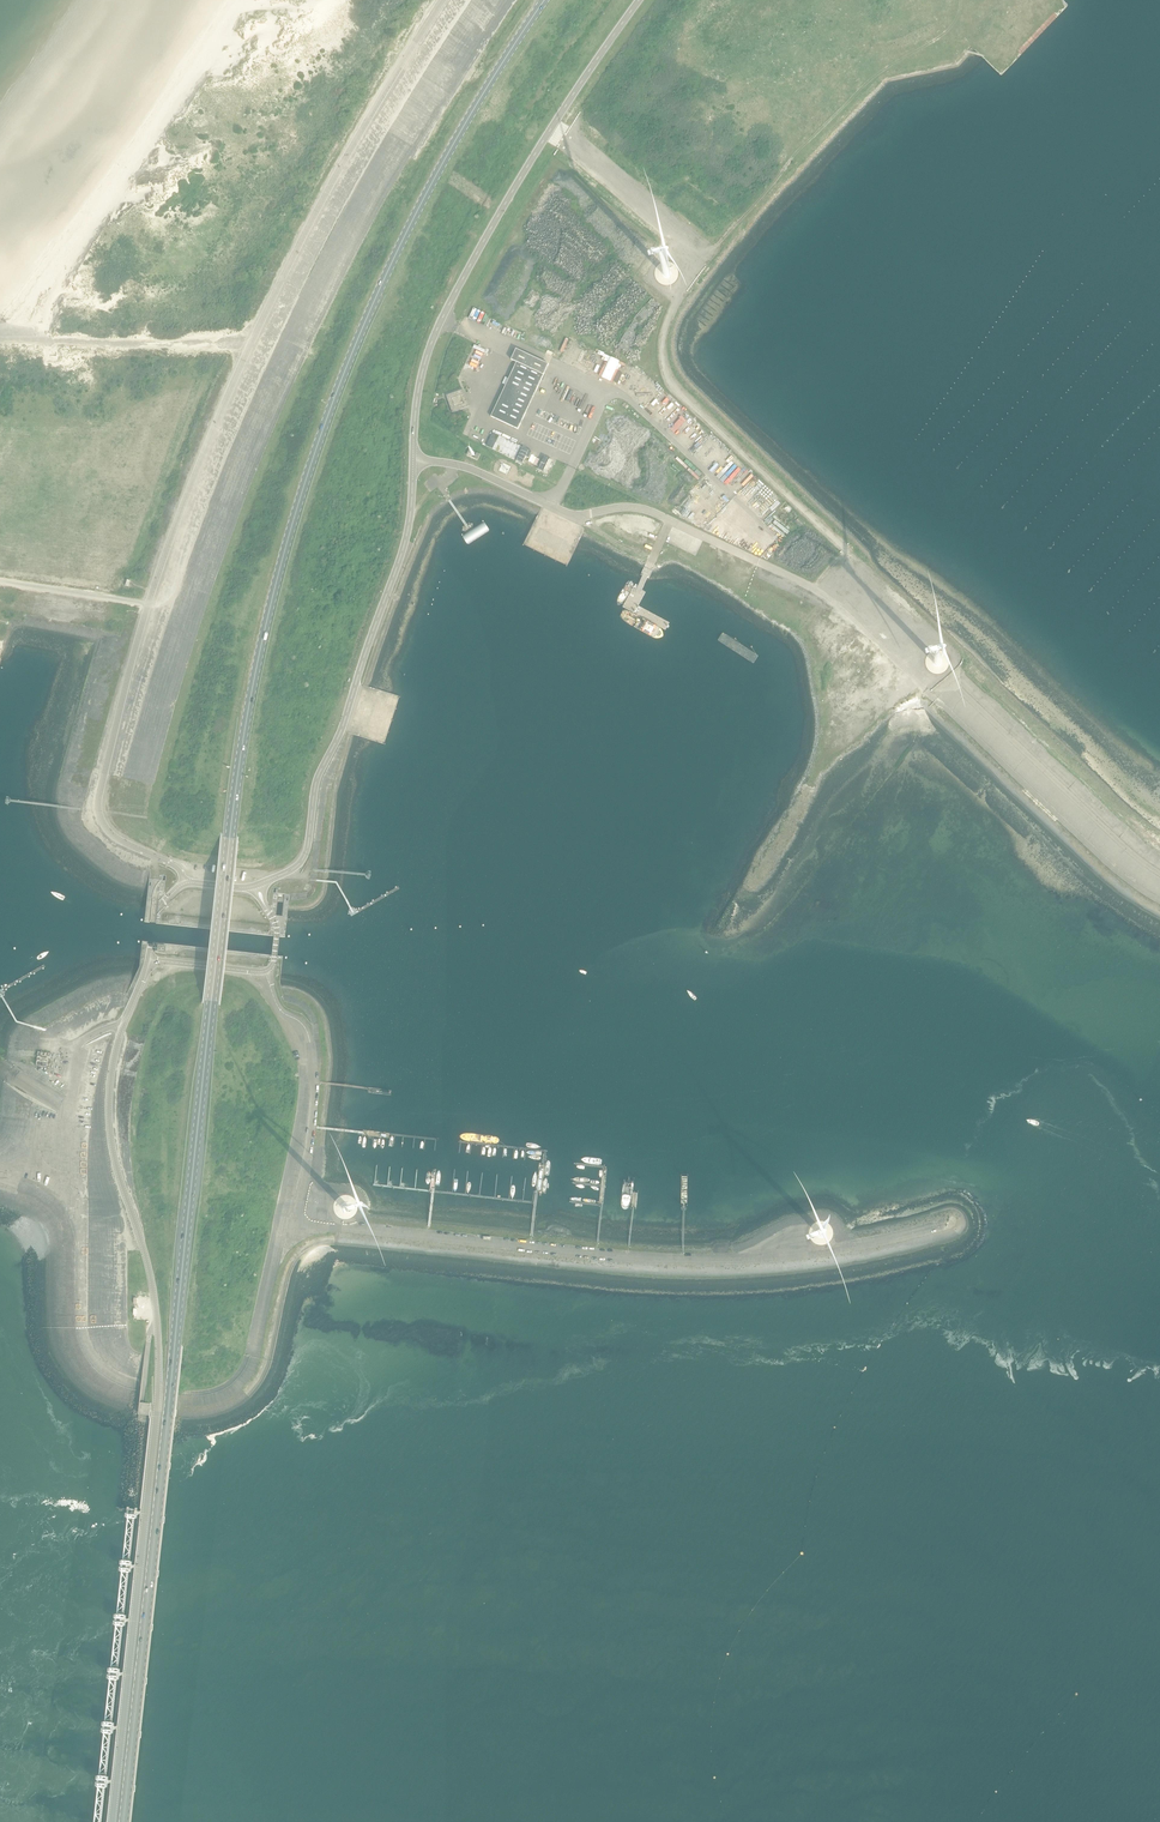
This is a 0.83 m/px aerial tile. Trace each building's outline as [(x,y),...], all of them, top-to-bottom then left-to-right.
[(516,362),(491,416),(518,429),(543,375),(548,364),(516,349),(511,360),(516,362)] [(452,412),(469,406),(463,389),(446,395),(452,412)] [(465,533),(462,535),(468,544),(489,531),(484,522),(473,528),(465,533)] [(157,945),(156,953),(164,954),(165,945),(161,945),(157,945)] [(40,1055),(39,1065),(46,1066),(47,1056),(40,1055)] [(139,1402),(138,1414),(150,1415),(150,1410),(151,1403),(150,1403),(145,1403),(144,1403),(140,1402),(139,1402)] [(137,1509),(127,1508),(126,1510),(125,1516),(127,1516),(127,1517),(133,1518),(135,1518),(135,1517),(137,1518),(138,1511),(137,1511),(137,1509)] [(129,1560),(122,1559),(122,1560),(120,1559),(119,1570),(121,1570),(121,1571),(127,1571),(129,1571),(131,1571),(132,1561),(130,1561),(130,1560),(129,1560)] [(123,1613),(116,1613),(115,1613),(113,1623),(115,1624),(122,1625),(123,1625),(123,1624),(125,1625),(126,1614),(125,1614),(123,1613)] [(117,1667),(110,1666),(110,1667),(109,1667),(108,1677),(109,1677),(109,1678),(116,1678),(117,1679),(118,1678),(119,1678),(120,1668),(119,1668),(119,1667),(117,1667)] [(111,1721),(104,1720),(104,1721),(103,1720),(102,1731),(103,1731),(110,1732),(112,1732),(113,1732),(114,1722),(113,1721),(111,1721)] [(105,1774),(99,1774),(97,1774),(96,1784),(98,1784),(97,1785),(104,1786),(106,1786),(106,1785),(108,1786),(109,1775),(107,1775),(105,1774)]
